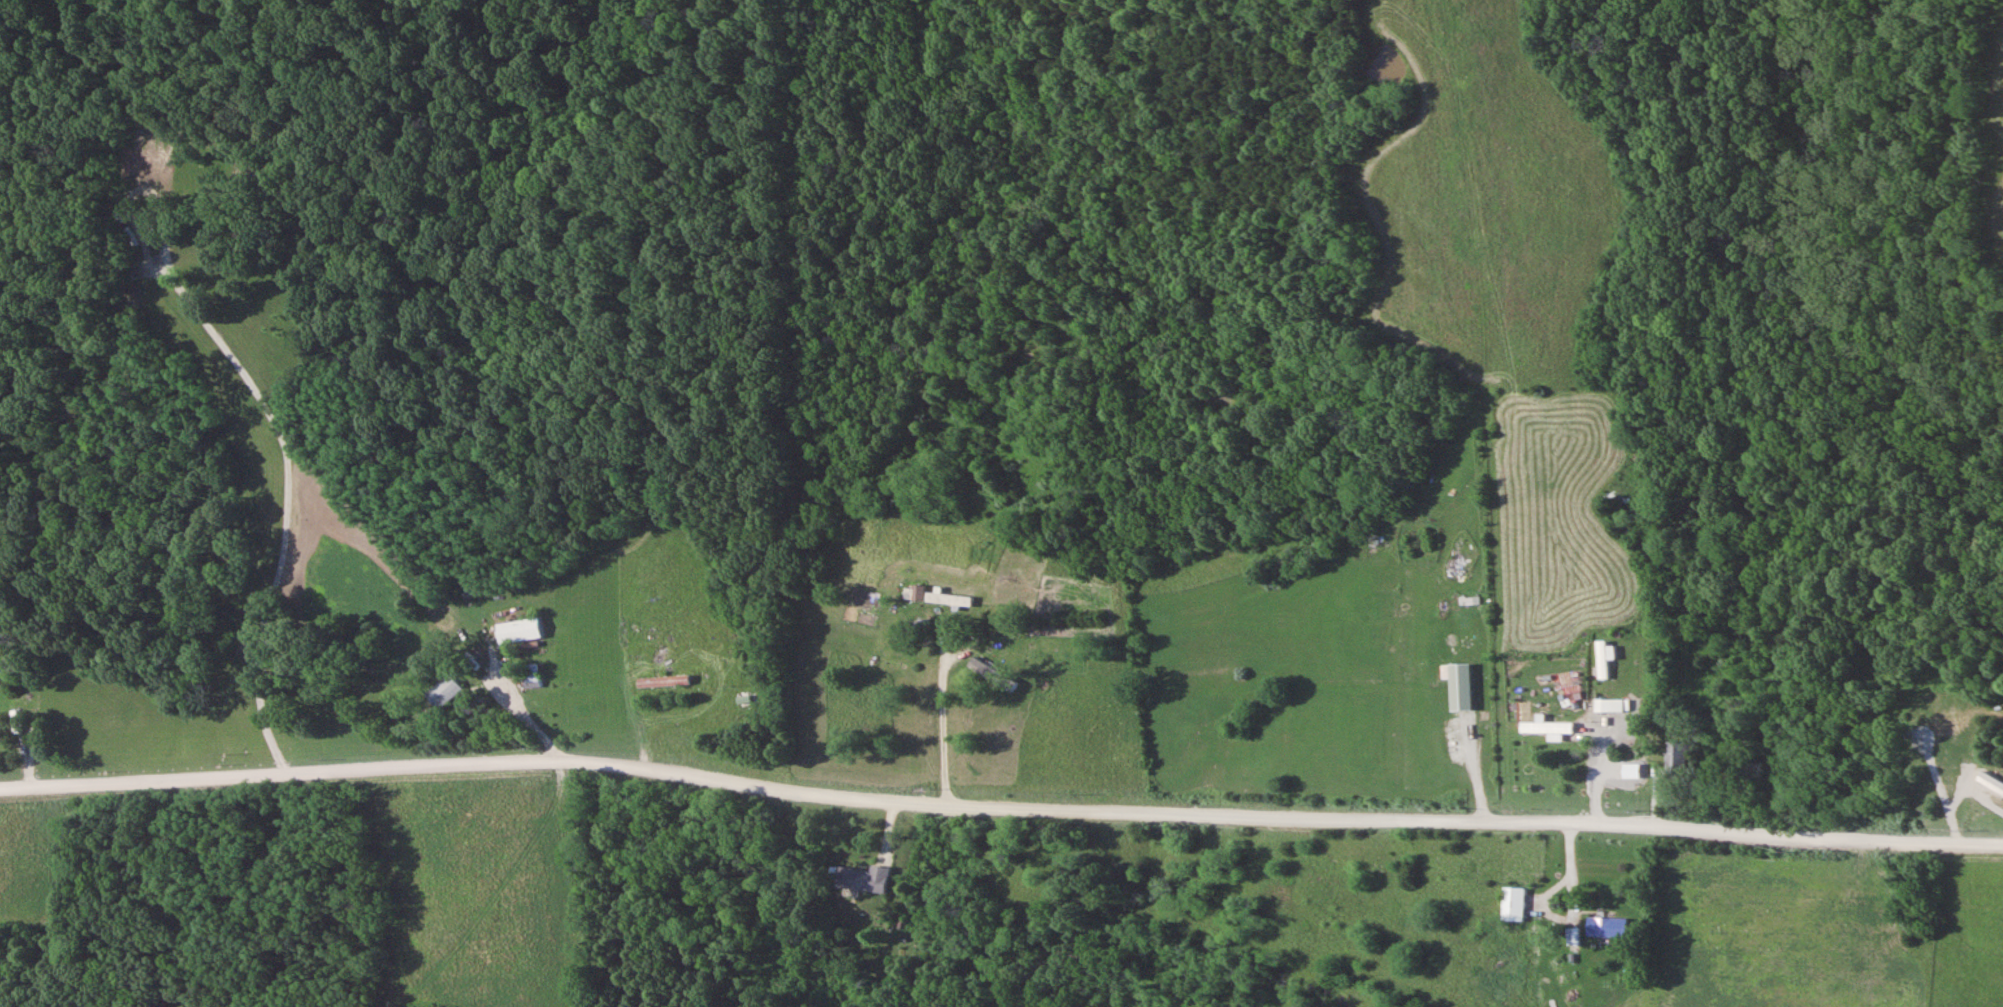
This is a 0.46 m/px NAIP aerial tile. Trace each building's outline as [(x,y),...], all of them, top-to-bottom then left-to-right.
[(924,602),(924,587),(914,587),(914,602),(924,602)] [(972,598),(927,593),(927,603),(971,608),(972,598)] [(497,624),(499,646),(543,640),(541,619),(497,624)] [(1608,660),(1614,660),(1614,646),(1606,646),(1606,640),(1597,640),(1597,680),(1608,680),(1608,660)] [(1473,710),(1472,663),(1443,664),(1443,679),(1451,679),(1452,711),(1473,710)] [(541,664),(525,666),(527,690),(543,688),(541,664)] [(465,690),(453,673),(427,693),(439,709),(465,690)] [(645,686),(689,686),(689,677),(645,677),(645,686)] [(1629,712),(1629,699),(1600,699),(1600,712),(1629,712)] [(1531,733),(1549,733),(1549,741),(1562,741),(1562,733),(1574,733),(1574,723),(1531,723),(1531,733)] [(1687,772),(1687,742),(1667,742),(1667,772),(1687,772)] [(837,889),(886,894),(889,868),(872,866),(872,870),(840,866),(837,889)] [(1526,921),(1526,887),(1504,887),(1504,921),(1526,921)] [(1629,918),(1589,918),(1589,937),(1629,937),(1629,918)]
